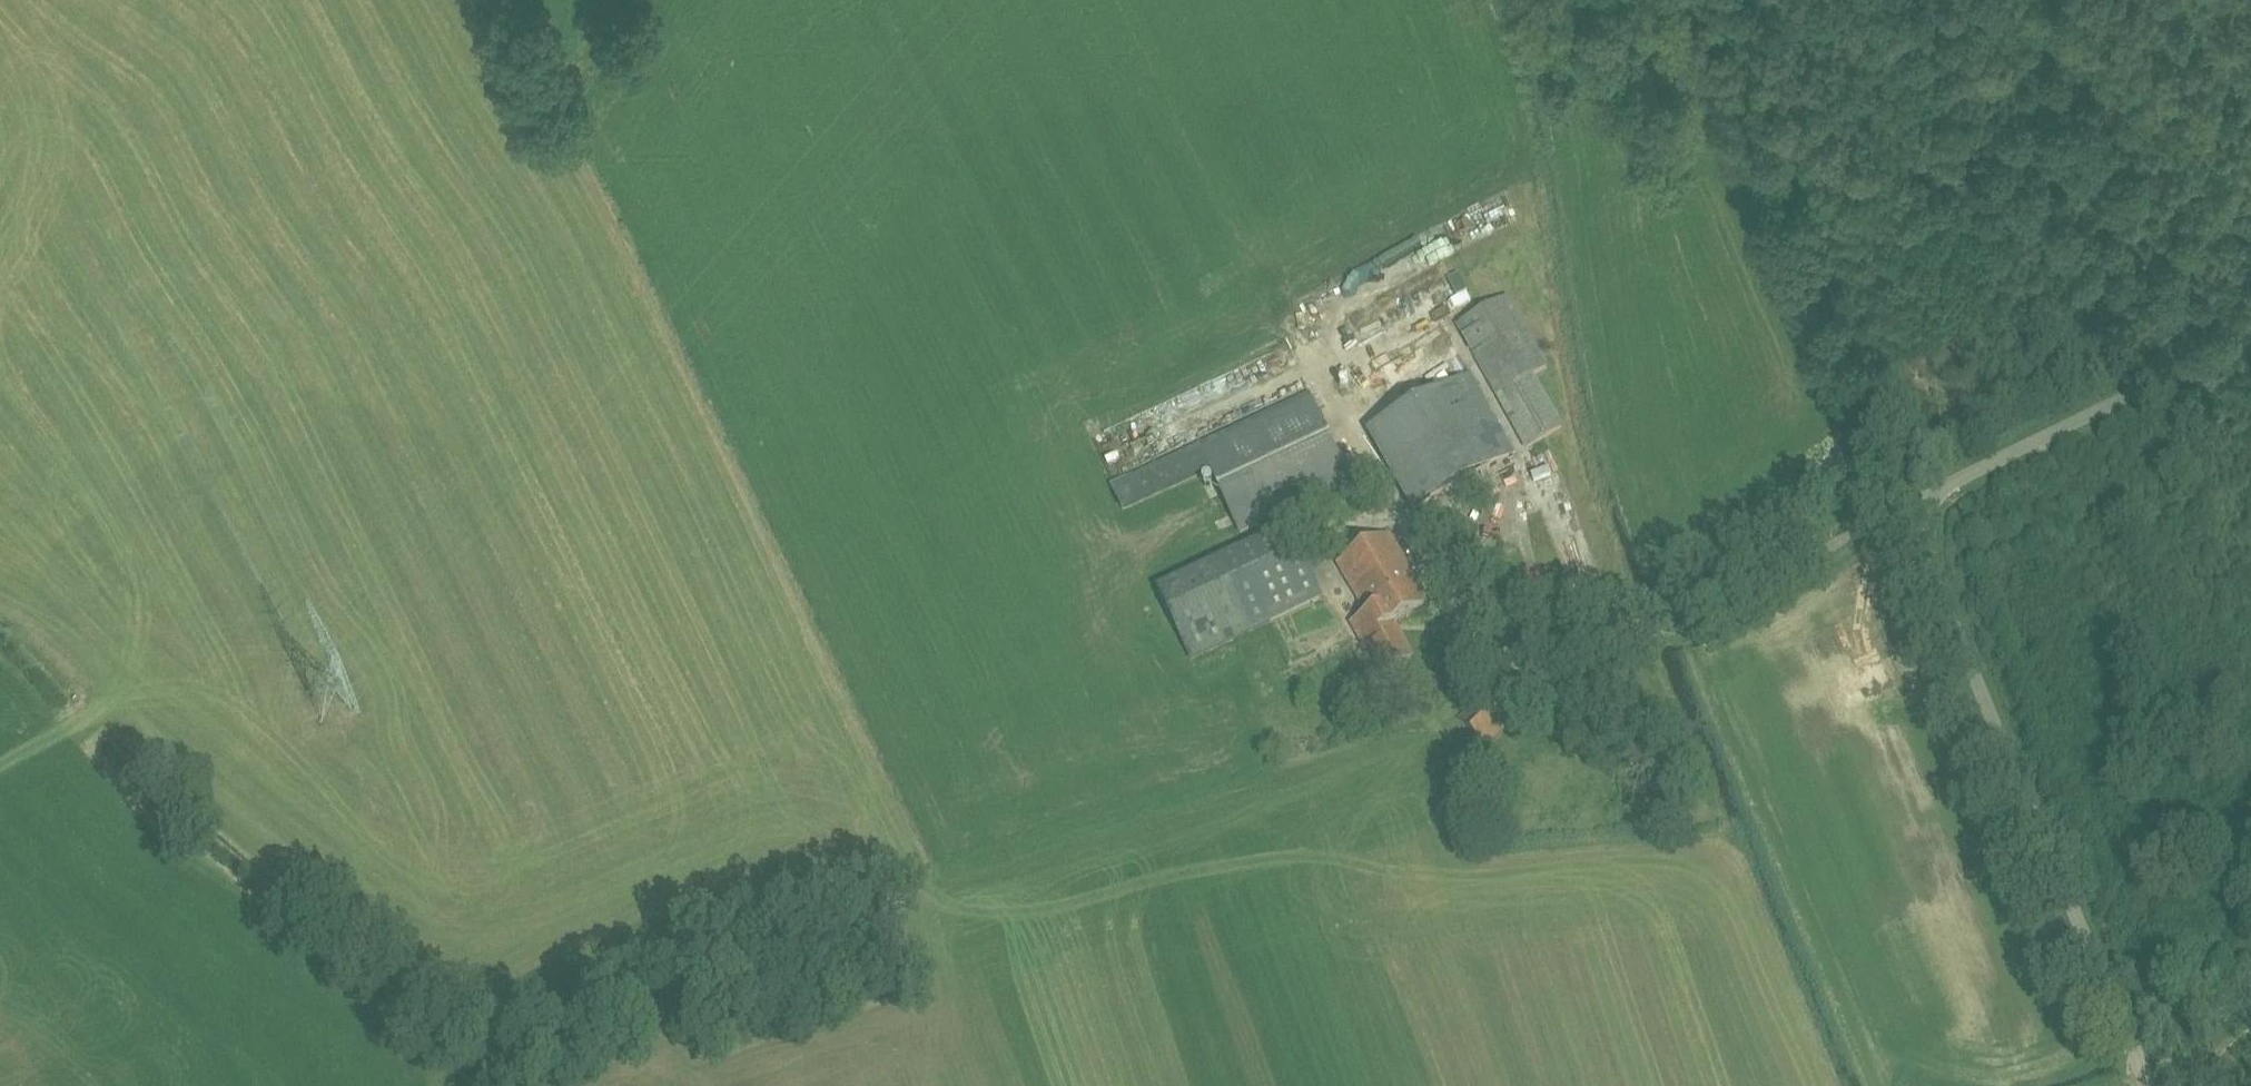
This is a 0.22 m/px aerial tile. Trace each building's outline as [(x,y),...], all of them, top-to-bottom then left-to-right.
[(1507,296),(1458,324),(1498,396),(1533,375),(1546,367),(1507,296)] [(1470,375),(1450,386),(1494,464),(1514,453),(1470,375)] [(1527,446),(1562,426),(1533,375),(1498,396),(1527,446)] [(1450,386),(1369,431),(1413,510),(1494,464),(1450,386)] [(1210,472),(1239,533),(1351,481),(1309,390),(1196,443),(1210,472)] [(1196,443),(1110,483),(1123,512),(1210,472),(1196,443)] [(1261,537),(1288,524),(1284,518),(1258,531),(1261,537)] [(1288,524),(1261,537),(1251,542),(1286,614),(1324,596),(1288,524)] [(1389,536),(1341,564),(1358,594),(1406,566),(1389,536)] [(1249,542),(1156,587),(1190,659),(1286,614),(1249,542)] [(1370,644),(1387,672),(1414,656),(1394,620),(1427,601),(1406,566),(1358,594),(1371,616),(1356,623),(1367,646),(1370,644)] [(1499,675),(1458,719),(1480,739),(1477,742),(1483,748),(1486,744),(1526,701),(1499,675)]
